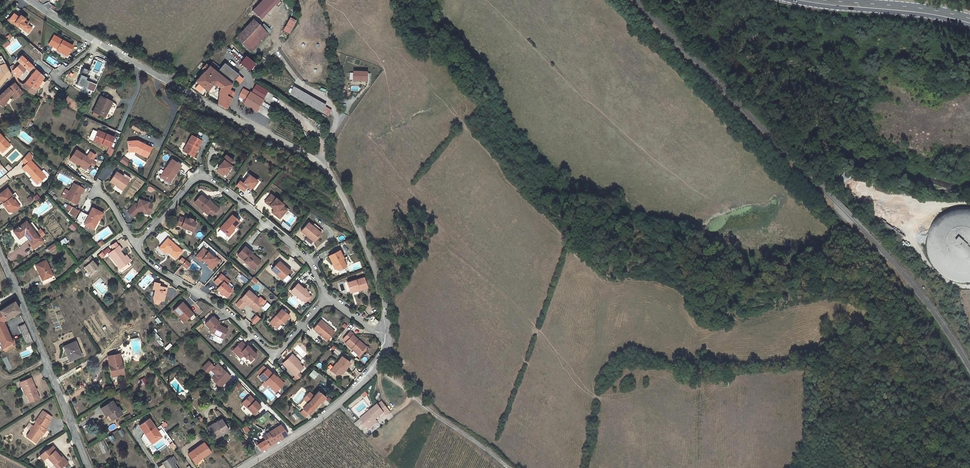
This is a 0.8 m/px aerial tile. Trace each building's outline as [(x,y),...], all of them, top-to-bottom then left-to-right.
[(252,10),(255,13),(254,14),(259,18),(276,0),(261,0),(252,10)] [(14,24),(15,23),(19,18),(14,14),(9,20),(14,24)] [(19,18),(15,23),(17,25),(18,24),(20,25),(19,26),(28,33),(32,28),(27,24),(26,25),(22,22),(24,19),(25,19),(20,16),(19,18)] [(290,34),(295,19),(288,17),(283,31),(290,34)] [(261,26),(253,19),(235,38),(251,52),(268,34),(261,26)] [(263,24),(261,26),(268,34),(271,31),(263,24)] [(73,46),(54,35),(49,44),(58,49),(64,53),(65,52),(68,54),(73,46)] [(24,54),(22,57),(30,64),(33,62),(24,54)] [(21,56),(17,61),(20,64),(18,66),(13,71),(13,73),(15,77),(15,78),(20,75),(23,71),(26,69),(28,71),(30,69),(31,69),(32,69),(34,68),(30,64),(22,57),(21,56)] [(245,58),(241,63),(249,69),(253,64),(245,58)] [(7,77),(8,78),(9,77),(10,76),(10,75),(9,74),(9,73),(9,72),(7,67),(5,63),(0,65),(0,86),(7,77)] [(216,72),(231,84),(234,81),(237,76),(238,76),(223,64),(216,72)] [(190,88),(203,97),(214,82),(218,84),(218,85),(221,88),(218,93),(219,94),(219,96),(221,96),(218,104),(227,109),(228,106),(232,98),(226,95),(228,90),(231,84),(216,72),(213,70),(209,66),(208,67),(205,70),(190,88)] [(97,85),(85,80),(89,70),(84,68),(77,85),(94,92),(97,85)] [(29,78),(25,84),(36,90),(38,86),(41,81),(44,77),(36,70),(29,78)] [(372,74),(358,73),(357,81),(371,83),(372,74)] [(234,81),(239,85),(242,80),(237,76),(234,81)] [(17,86),(14,83),(8,87),(1,95),(0,95),(0,105),(3,107),(6,102),(9,96),(12,92),(16,98),(22,92),(19,89),(17,86)] [(25,84),(20,87),(21,87),(33,95),(36,90),(25,84)] [(252,93),(264,101),(270,92),(258,85),(252,93)] [(246,104),(252,93),(244,89),(240,97),(246,100),(244,103),(246,104)] [(292,95),(328,116),(331,110),(295,89),(292,95)] [(228,90),(226,95),(232,98),(235,93),(228,90)] [(246,104),(258,112),(264,101),(252,93),(246,104)] [(111,102),(100,97),(93,112),(94,112),(98,114),(104,117),(111,102)] [(114,103),(111,102),(104,117),(107,118),(109,114),(112,116),(116,107),(116,106),(115,104),(114,103)] [(145,134),(146,131),(134,125),(132,129),(145,134)] [(97,131),(93,141),(110,148),(114,137),(106,134),(106,135),(97,131)] [(3,151),(10,145),(0,135),(0,148),(3,151)] [(198,147),(201,141),(191,135),(188,142),(189,143),(185,152),(194,157),(199,148),(198,147)] [(134,149),(135,151),(147,157),(151,148),(144,144),(142,143),(142,144),(138,142),(139,142),(138,142),(137,141),(128,141),(128,149),(134,149)] [(90,164),(92,160),(76,150),(70,160),(78,165),(79,163),(87,168),(90,164)] [(22,161),(26,165),(30,160),(32,159),(30,158),(27,154),(22,161)] [(231,166),(230,165),(233,161),(225,155),(222,160),(223,160),(221,164),(217,168),(218,169),(217,171),(223,176),(225,174),(231,166)] [(33,176),(39,182),(45,176),(30,160),(26,165),(22,168),(25,171),(26,171),(32,177),(33,176)] [(175,174),(181,166),(171,160),(160,177),(165,180),(166,178),(170,181),(173,176),(172,175),(174,172),(175,174)] [(122,176),(116,172),(110,182),(123,190),(130,178),(124,174),(122,176)] [(239,181),(236,185),(244,191),(247,187),(251,190),(257,181),(249,175),(243,184),(239,181)] [(82,193),(85,189),(74,183),(69,192),(66,199),(76,204),(79,197),(81,193),(82,193)] [(0,193),(0,200),(3,204),(3,203),(6,206),(5,207),(8,212),(12,212),(20,207),(14,199),(12,201),(10,198),(12,197),(13,196),(7,188),(0,193)] [(271,194),(264,202),(274,210),(277,212),(274,214),(278,217),(282,212),(284,214),(287,210),(282,206),(283,204),(271,194)] [(208,200),(207,201),(201,195),(194,203),(204,212),(206,210),(209,213),(215,206),(208,200)] [(138,209),(150,213),(152,203),(148,202),(142,200),(139,199),(137,204),(135,203),(127,211),(134,217),(137,214),(138,209)] [(215,206),(209,213),(212,215),(218,208),(215,206)] [(70,213),(75,217),(79,211),(73,207),(70,213)] [(103,213),(92,208),(84,224),(92,228),(97,219),(98,220),(100,220),(103,213)] [(928,263),(934,273),(938,279),(945,284),(952,287),(958,289),(969,288),(969,210),(967,210),(959,210),(951,212),(945,216),(937,221),(929,233),(926,242),(926,248),(926,257),(928,263)] [(81,212),(77,220),(83,223),(87,215),(81,212)] [(232,215),(220,229),(228,236),(240,222),(232,215)] [(179,217),(176,225),(181,227),(192,231),(196,223),(192,221),(188,220),(184,218),(184,219),(179,217)] [(26,221),(13,231),(19,238),(24,234),(32,244),(39,239),(26,221)] [(69,227),(73,231),(77,226),(73,222),(69,227)] [(301,231),(314,242),(321,233),(312,226),(308,223),(301,231)] [(323,231),(314,224),(312,226),(321,233),(323,231)] [(25,236),(16,243),(20,247),(28,241),(25,236)] [(182,251),(167,238),(161,246),(166,251),(166,250),(175,259),(182,251)] [(108,254),(120,269),(129,262),(124,257),(120,251),(122,249),(119,246),(118,246),(114,250),(108,254)] [(252,253),(245,246),(237,255),(244,261),(253,269),(259,262),(252,256),(253,255),(251,253),(252,253)] [(212,270),(219,261),(215,257),(214,258),(203,248),(197,255),(197,257),(200,260),(202,260),(208,265),(208,267),(212,270)] [(344,258),(339,250),(329,256),(333,264),(334,263),(335,266),(335,269),(340,270),(346,266),(342,259),(344,258)] [(93,260),(89,256),(84,261),(87,265),(85,267),(91,273),(93,271),(95,271),(98,268),(95,265),(92,261),(93,260)] [(44,284),(55,279),(53,275),(52,275),(45,260),(41,262),(35,265),(40,275),(44,284)] [(279,261),(271,270),(282,279),(290,271),(279,261)] [(91,273),(85,267),(84,268),(90,275),(95,271),(93,271),(91,273)] [(223,294),(226,297),(232,290),(226,285),(229,281),(221,274),(214,282),(219,286),(217,289),(221,292),(223,294)] [(355,279),(347,282),(350,291),(358,289),(359,291),(367,288),(363,277),(355,280),(355,279)] [(291,291),(302,301),(302,300),(308,294),(309,293),(298,283),(291,291)] [(155,289),(153,298),(154,299),(161,300),(164,301),(167,288),(158,286),(157,290),(155,289)] [(236,304),(242,309),(246,303),(247,304),(248,303),(251,306),(250,307),(256,312),(262,304),(258,300),(259,299),(248,290),(236,304)] [(311,297),(308,294),(302,300),(305,303),(311,297)] [(18,303),(15,304),(14,301),(0,310),(0,340),(4,348),(13,343),(15,346),(18,345),(16,341),(20,340),(19,337),(11,340),(4,322),(22,312),(18,303)] [(188,318),(193,314),(182,302),(173,311),(183,322),(188,318)] [(284,322),(289,316),(281,309),(270,323),(276,329),(281,323),(283,321),(284,322)] [(196,318),(193,314),(188,318),(191,322),(196,318)] [(219,323),(213,316),(205,324),(210,330),(210,332),(223,339),(227,331),(223,329),(222,327),(220,325),(219,326),(217,324),(219,323)] [(257,316),(252,322),(255,324),(260,319),(257,316)] [(320,320),(313,329),(327,341),(334,332),(320,320)] [(26,343),(32,340),(25,324),(18,326),(26,343)] [(345,343),(358,355),(365,348),(358,342),(359,341),(352,335),(353,334),(350,331),(343,339),(346,342),(345,343)] [(159,339),(161,341),(161,340),(160,338),(159,338),(154,332),(150,335),(152,337),(149,339),(149,343),(151,345),(153,343),(158,349),(161,347),(156,341),(159,339)] [(161,347),(164,344),(161,341),(159,339),(156,341),(161,347)] [(75,342),(63,347),(70,361),(81,356),(75,342)] [(241,342),(232,350),(237,355),(240,353),(243,356),(246,359),(247,358),(250,361),(256,355),(247,345),(246,346),(241,342)] [(13,343),(4,348),(6,352),(15,348),(15,346),(13,343)] [(109,365),(112,376),(119,375),(124,374),(122,362),(121,362),(119,354),(108,356),(110,365),(109,365)] [(298,373),(303,368),(300,364),(294,358),(295,357),(292,354),(282,363),(295,376),(298,373)] [(345,370),(350,363),(341,357),(337,363),(336,363),(331,371),(336,375),(343,374),(342,371),(344,369),(345,370)] [(230,377),(217,364),(214,367),(208,361),(202,368),(207,373),(208,372),(213,377),(215,380),(217,382),(216,383),(220,387),(230,377)] [(267,369),(259,377),(264,382),(265,382),(272,389),(274,386),(278,390),(284,384),(278,378),(277,380),(275,378),(276,378),(272,374),(267,369)] [(313,369),(308,375),(314,379),(318,374),(313,369)] [(31,378),(20,382),(22,387),(23,387),(27,395),(29,402),(39,398),(36,391),(38,390),(37,388),(35,389),(31,378)] [(308,414),(319,402),(324,396),(321,394),(323,392),(320,389),(314,396),(309,392),(303,399),(308,403),(302,409),(303,410),(308,414)] [(112,401),(101,408),(105,416),(108,414),(110,413),(113,419),(121,413),(118,407),(116,408),(112,401)] [(255,401),(247,408),(253,414),(261,406),(255,401)] [(386,415),(390,412),(382,402),(369,411),(371,414),(362,420),(369,428),(377,421),(376,419),(384,413),(386,415)] [(43,411),(38,418),(42,420),(44,417),(49,421),(52,417),(43,411)] [(362,420),(371,414),(369,411),(361,418),(362,420)] [(49,421),(44,417),(42,420),(38,418),(35,422),(36,423),(33,427),(31,430),(26,436),(36,443),(41,436),(43,433),(44,434),(46,430),(45,429),(50,421),(49,421)] [(149,419),(139,426),(145,434),(146,433),(148,436),(147,437),(151,442),(159,437),(155,432),(157,431),(149,419)] [(215,438),(228,430),(221,419),(208,427),(215,438)] [(261,451),(288,434),(281,425),(270,432),(268,433),(262,436),(264,438),(261,440),(262,441),(257,445),(261,451)] [(159,437),(151,442),(152,444),(162,437),(157,431),(155,432),(159,437)] [(103,440),(98,442),(103,453),(108,451),(103,440)] [(204,443),(188,454),(194,462),(202,457),(202,458),(210,452),(204,443)] [(55,451),(57,449),(53,445),(47,451),(45,451),(40,456),(50,467),(51,467),(55,465),(57,467),(62,467),(67,464),(59,455),(55,451)] [(60,454),(59,455),(67,464),(68,463),(60,454)] [(162,462),(166,467),(177,467),(174,464),(170,458),(168,459),(165,460),(162,462)]
